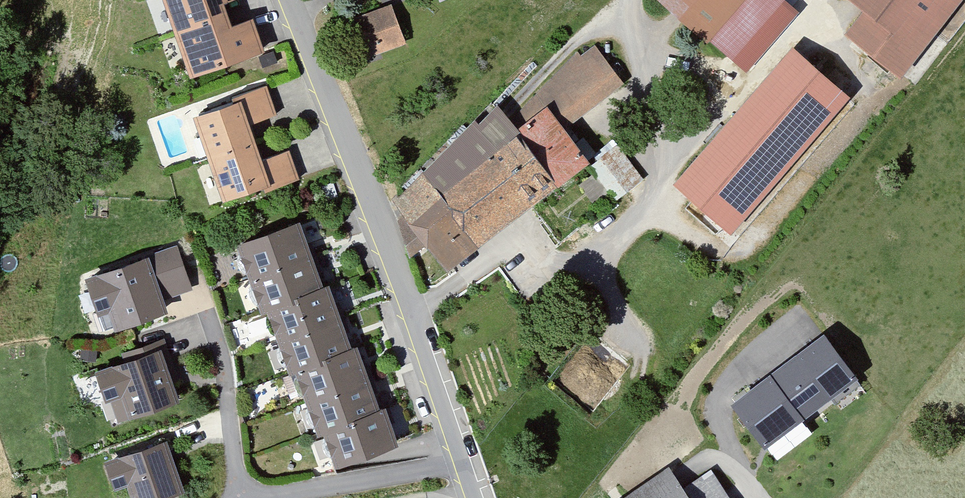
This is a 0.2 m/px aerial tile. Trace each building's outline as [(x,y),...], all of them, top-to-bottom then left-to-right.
[(208,73),(277,48),(266,17),(249,24),(240,0),(241,0),(181,0),(208,73)] [(778,0),(644,0),(643,0),(741,74),(796,16),(778,0)] [(856,11),(835,36),(893,81),(958,0),(842,0),(856,11)] [(412,42),(398,4),(350,22),(364,60),(412,42)] [(847,104),(783,50),(668,184),(732,239),(847,104)] [(283,114),(272,83),(236,96),(238,102),(205,114),(235,201),(270,189),(272,194),(305,182),(294,152),(276,159),(263,121),(283,114)] [(467,120),(384,200),(404,232),(397,234),(407,258),(417,251),(442,278),(596,157),(581,138),(569,146),(541,108),(510,129),(490,105),(470,124),(467,120)] [(323,283),(299,219),(234,243),(263,319),(267,317),(289,374),(297,372),(317,427),(327,423),(340,458),(399,436),(388,407),(382,409),(358,346),(353,348),(328,282),(323,283)] [(184,284),(174,249),(74,278),(91,336),(163,315),(156,292),(184,284)] [(825,327),(732,398),(766,444),(860,373),(825,327)] [(175,384),(161,341),(130,351),(132,358),(86,374),(96,406),(112,400),(119,422),(172,404),(166,387),(175,384)] [(169,439),(106,459),(114,486),(127,482),(132,497),(159,497),(185,490),(169,439)] [(713,466),(682,483),(672,467),(627,497),(734,497),(713,466)]
